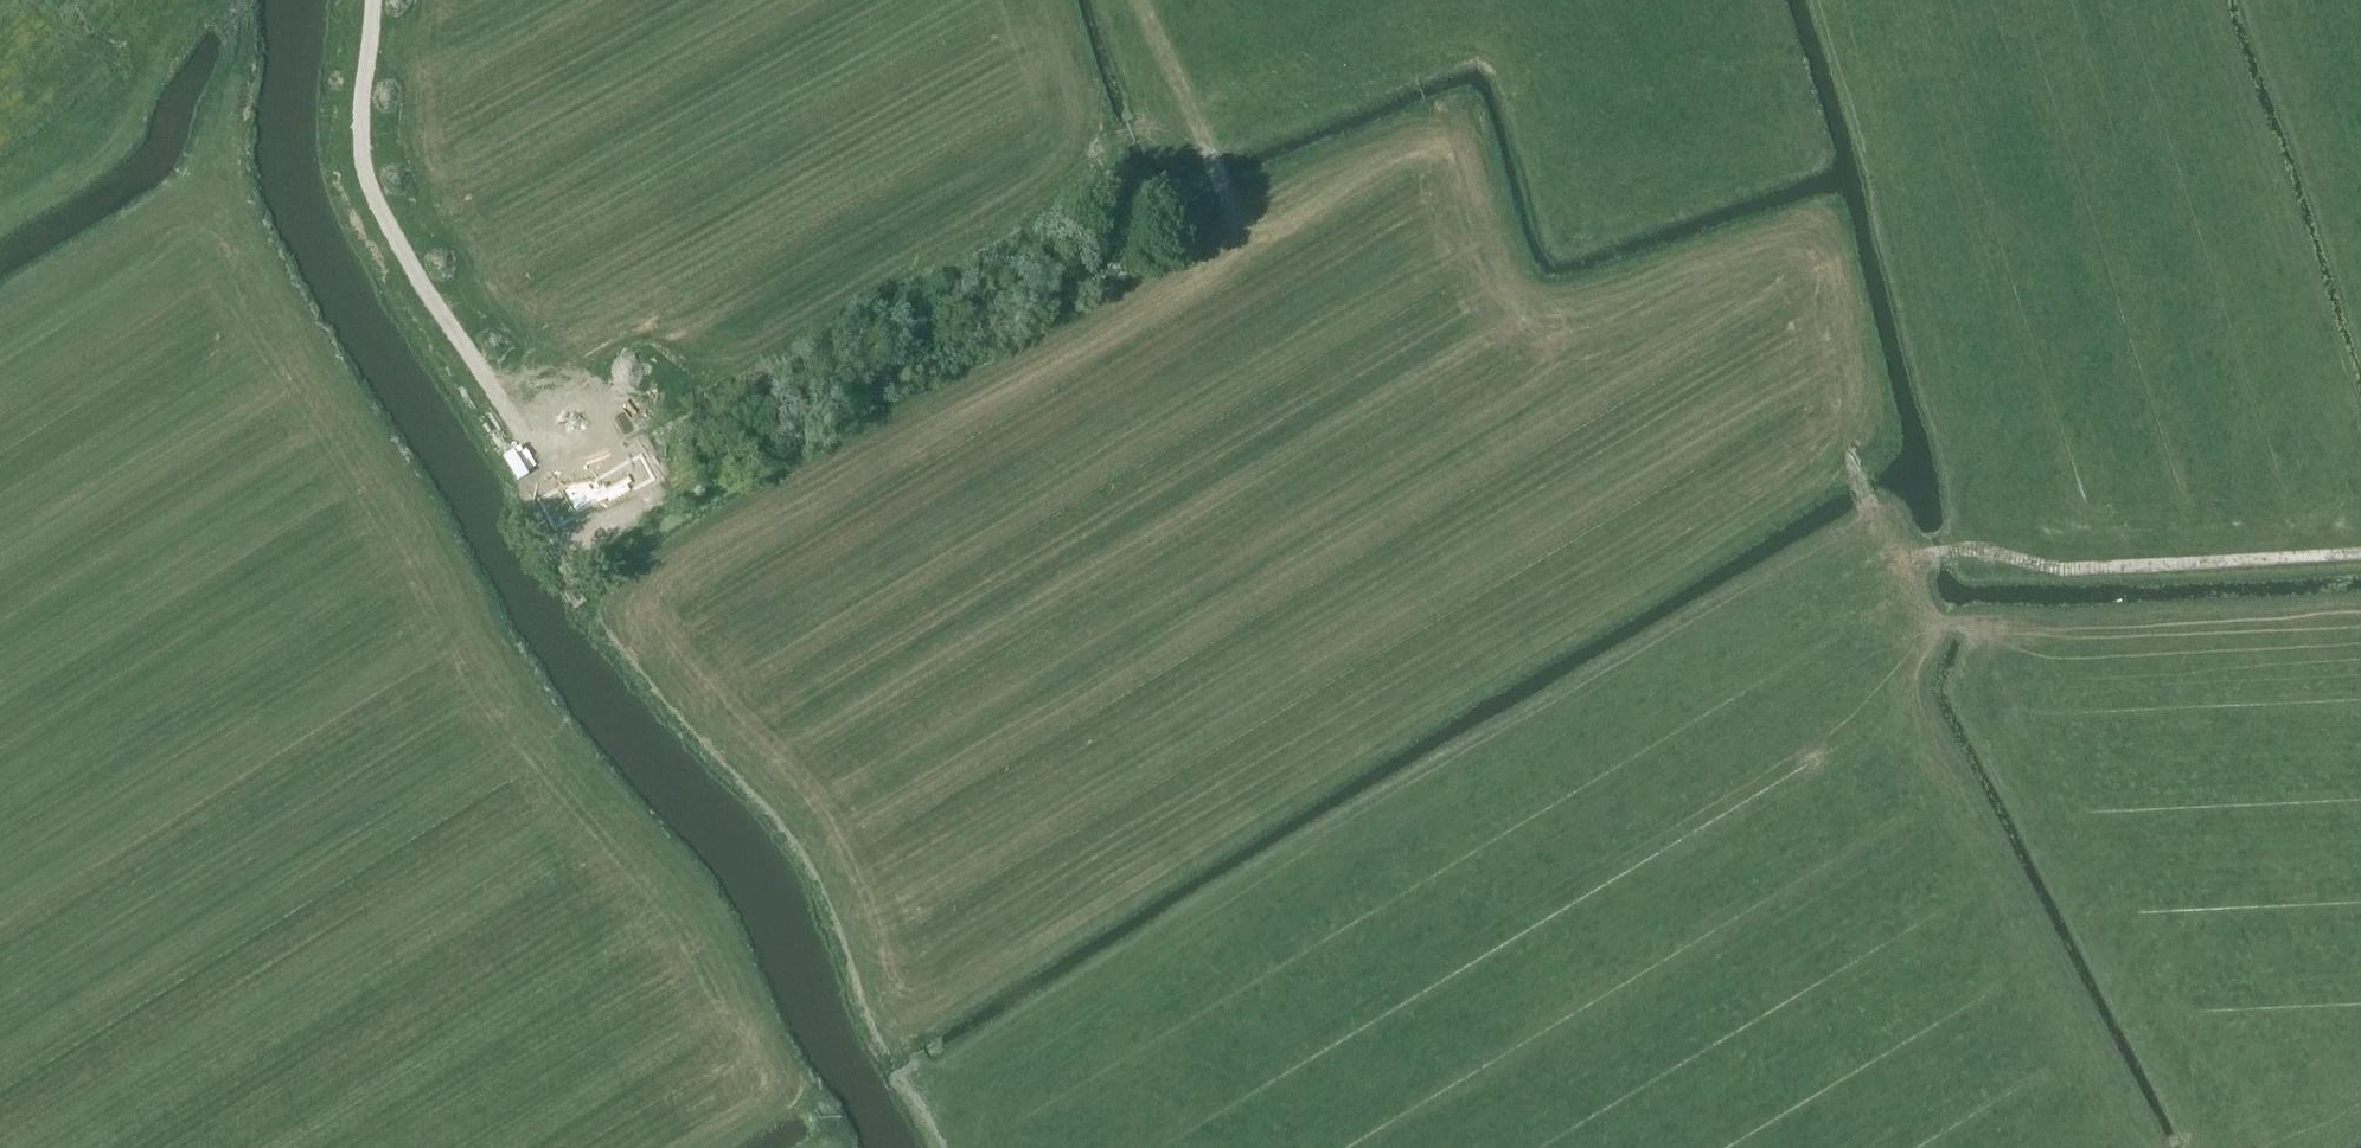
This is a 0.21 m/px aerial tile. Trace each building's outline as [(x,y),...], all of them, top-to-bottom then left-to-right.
[(563,488),(539,501),(555,531),(604,504),(606,509),(656,481),(643,456),(593,484),(592,483),(563,488)]
